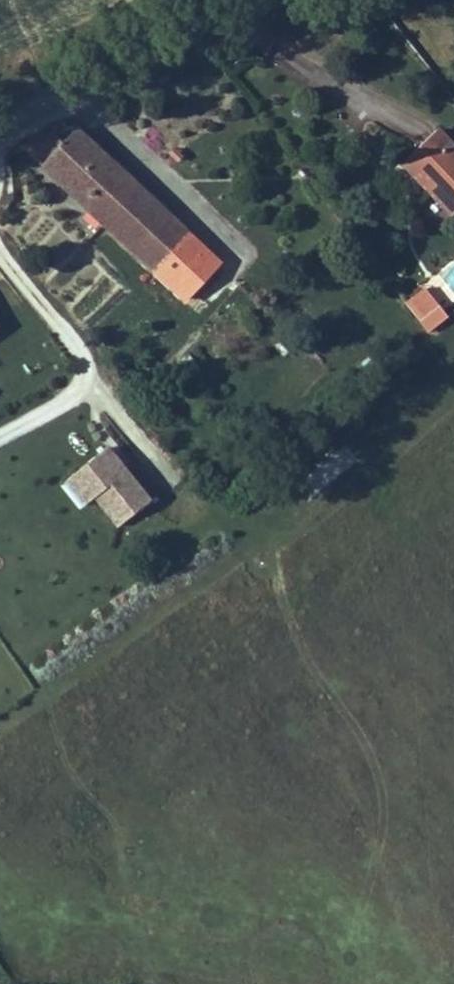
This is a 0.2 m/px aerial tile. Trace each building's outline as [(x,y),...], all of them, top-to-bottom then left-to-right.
[(76,126),(36,171),(100,227),(139,186),(76,126)] [(400,166),(450,219),(453,215),(453,146),(438,129),(400,166)] [(154,200),(139,186),(100,227),(116,241),(154,200)] [(174,218),(154,200),(116,241),(135,259),(174,218)] [(135,259),(194,314),(231,274),(208,253),(210,251),(174,218),(135,259)] [(425,289),(410,301),(425,320),(440,308),(425,289)] [(152,501),(109,447),(60,486),(79,510),(93,499),(117,529),(152,501)]
